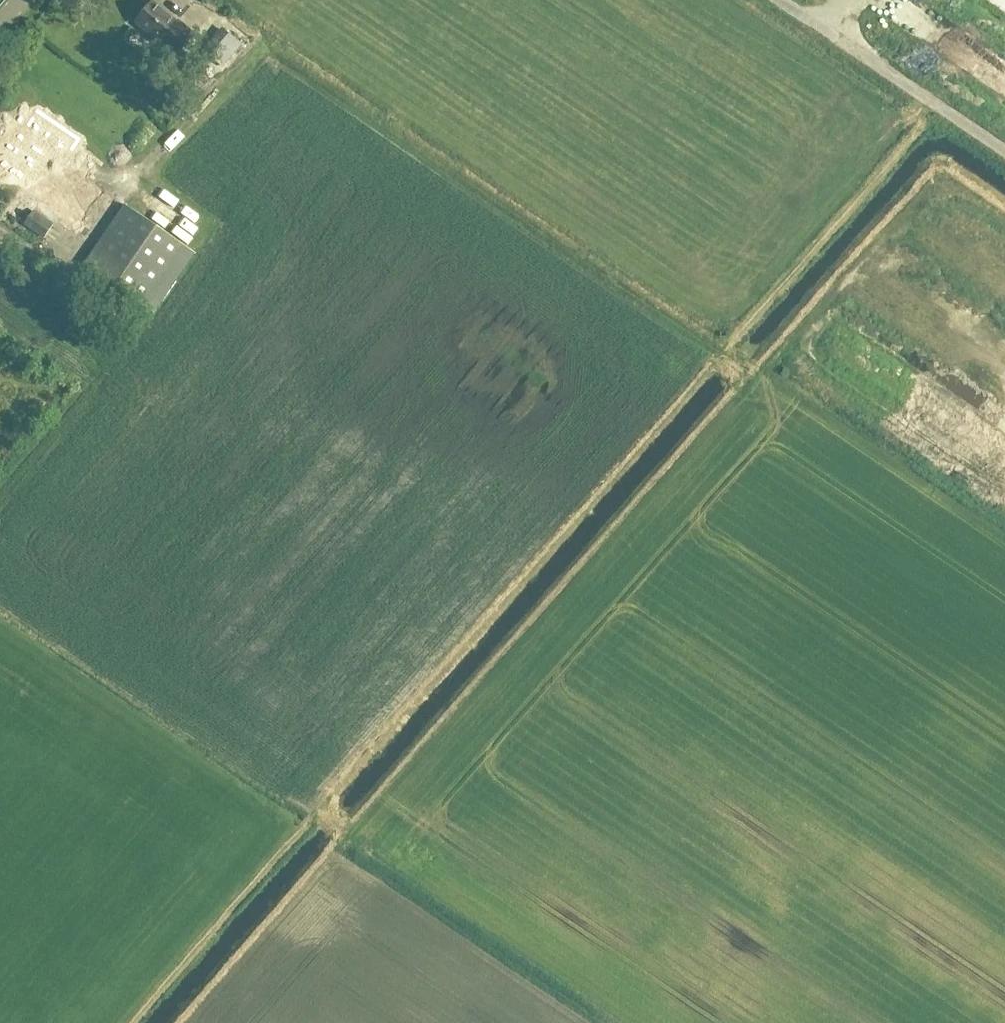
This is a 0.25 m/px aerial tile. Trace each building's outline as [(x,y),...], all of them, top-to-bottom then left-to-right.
[(186,45),(195,35),(179,21),(177,22),(153,1),(136,20),(161,42),(170,32),(186,45)] [(240,44),(222,29),(204,50),(221,66),(240,44)] [(0,146),(0,153),(35,177),(53,151),(49,148),(63,128),(38,110),(28,125),(30,126),(25,132),(15,125),(0,146)] [(154,313),(196,253),(127,205),(85,265),(154,313)] [(46,238),(55,224),(35,211),(26,224),(46,238)]
